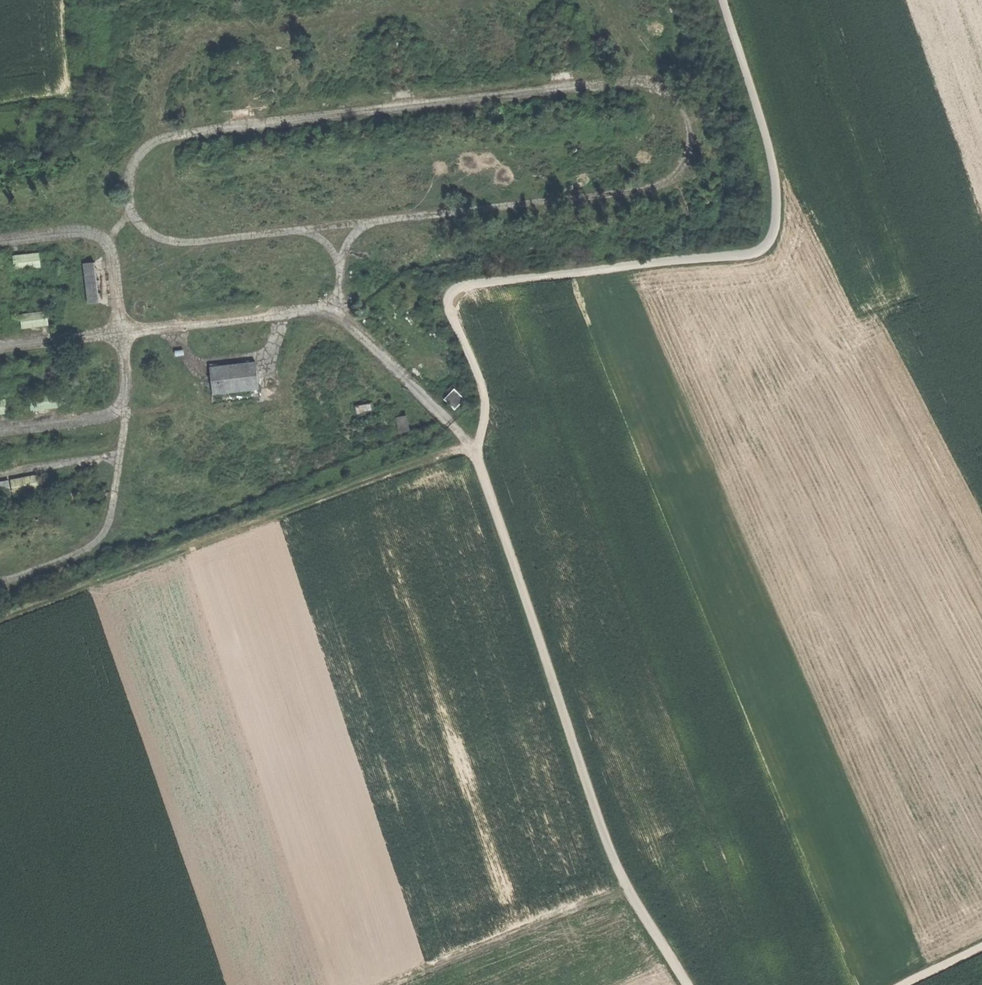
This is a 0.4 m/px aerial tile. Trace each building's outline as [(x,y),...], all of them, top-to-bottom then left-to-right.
[(41,251),(14,253),(16,270),(43,267),(41,251)] [(96,261),(84,263),(89,303),(100,302),(96,261)] [(48,309),(21,312),(23,328),(50,325),(48,309)] [(257,360),(210,366),(214,393),(260,388),(257,360)] [(442,398),(453,408),(464,398),(453,387),(442,398)] [(0,398),(0,414),(9,414),(7,397),(0,398)] [(397,432),(410,430),(407,413),(394,416),(397,432)] [(39,473),(12,478),(15,495),(42,489),(39,473)] [(0,481),(0,498),(14,495),(10,479),(0,481)]
